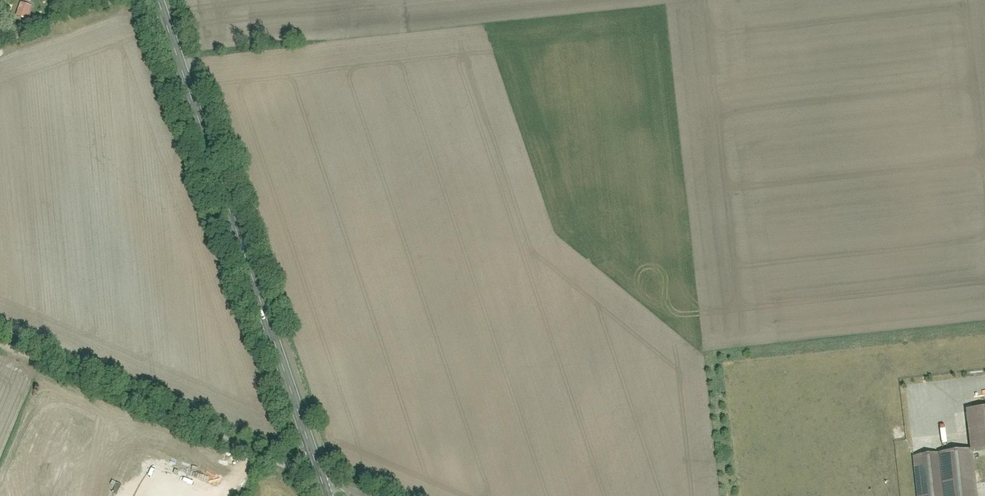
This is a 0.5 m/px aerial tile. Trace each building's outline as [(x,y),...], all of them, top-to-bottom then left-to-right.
[(33,6),(23,3),(19,15),(29,18),(33,6)] [(971,449),(984,447),(984,406),(966,408),(971,449)] [(972,450),(940,453),(945,495),(977,495),(972,450)] [(917,495),(944,495),(939,452),(913,454),(917,495)]
